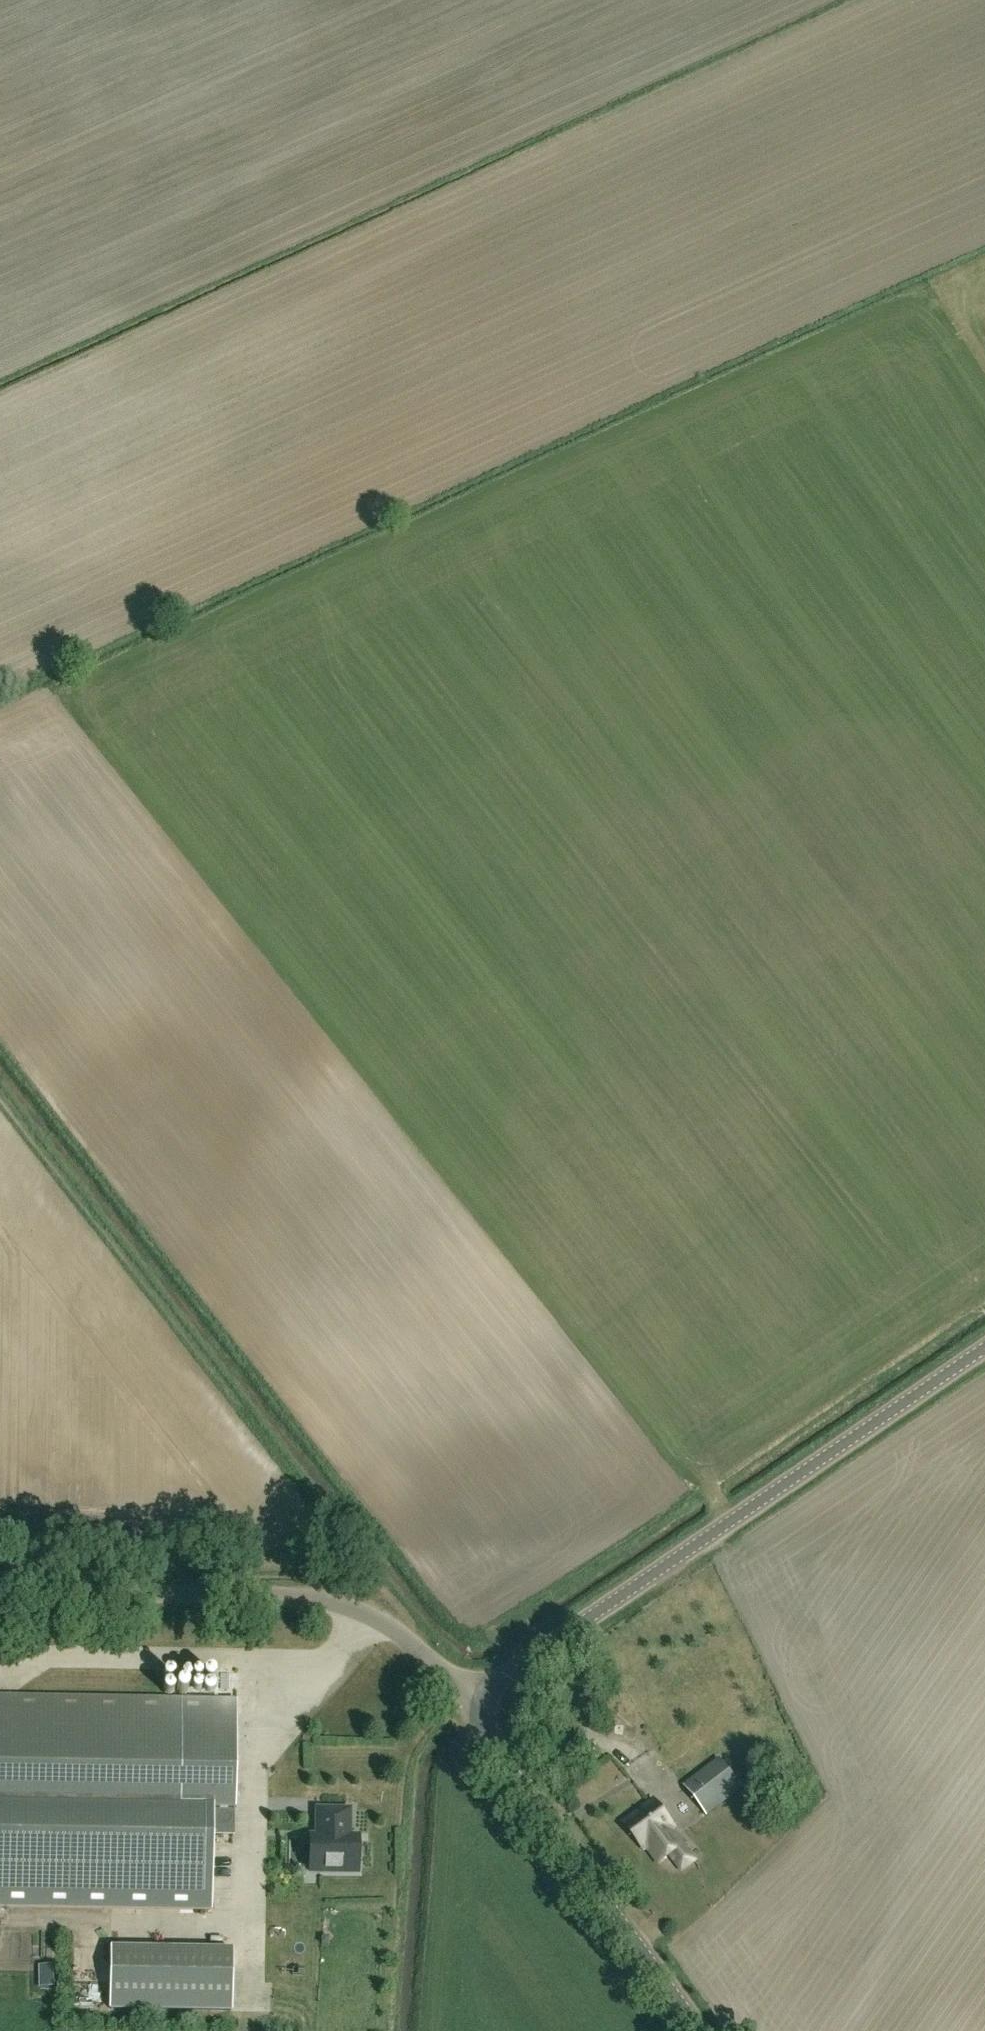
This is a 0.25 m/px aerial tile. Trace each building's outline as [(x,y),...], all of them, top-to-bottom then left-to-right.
[(211,1911),(213,1811),(234,1811),(236,1701),(0,1697),(0,1907),(211,1911)] [(706,1815),(741,1788),(719,1759),(684,1786),(706,1815)] [(696,1860),(672,1828),(675,1826),(654,1799),(624,1822),(645,1849),(647,1846),(660,1863),(671,1854),(682,1870),(696,1860)] [(318,1811),(318,1838),(310,1837),(310,1872),(358,1873),(358,1838),(345,1838),(345,1830),(348,1830),(348,1811),(318,1811)] [(110,2010),(231,2012),(232,1951),(111,1948),(110,2010)]
